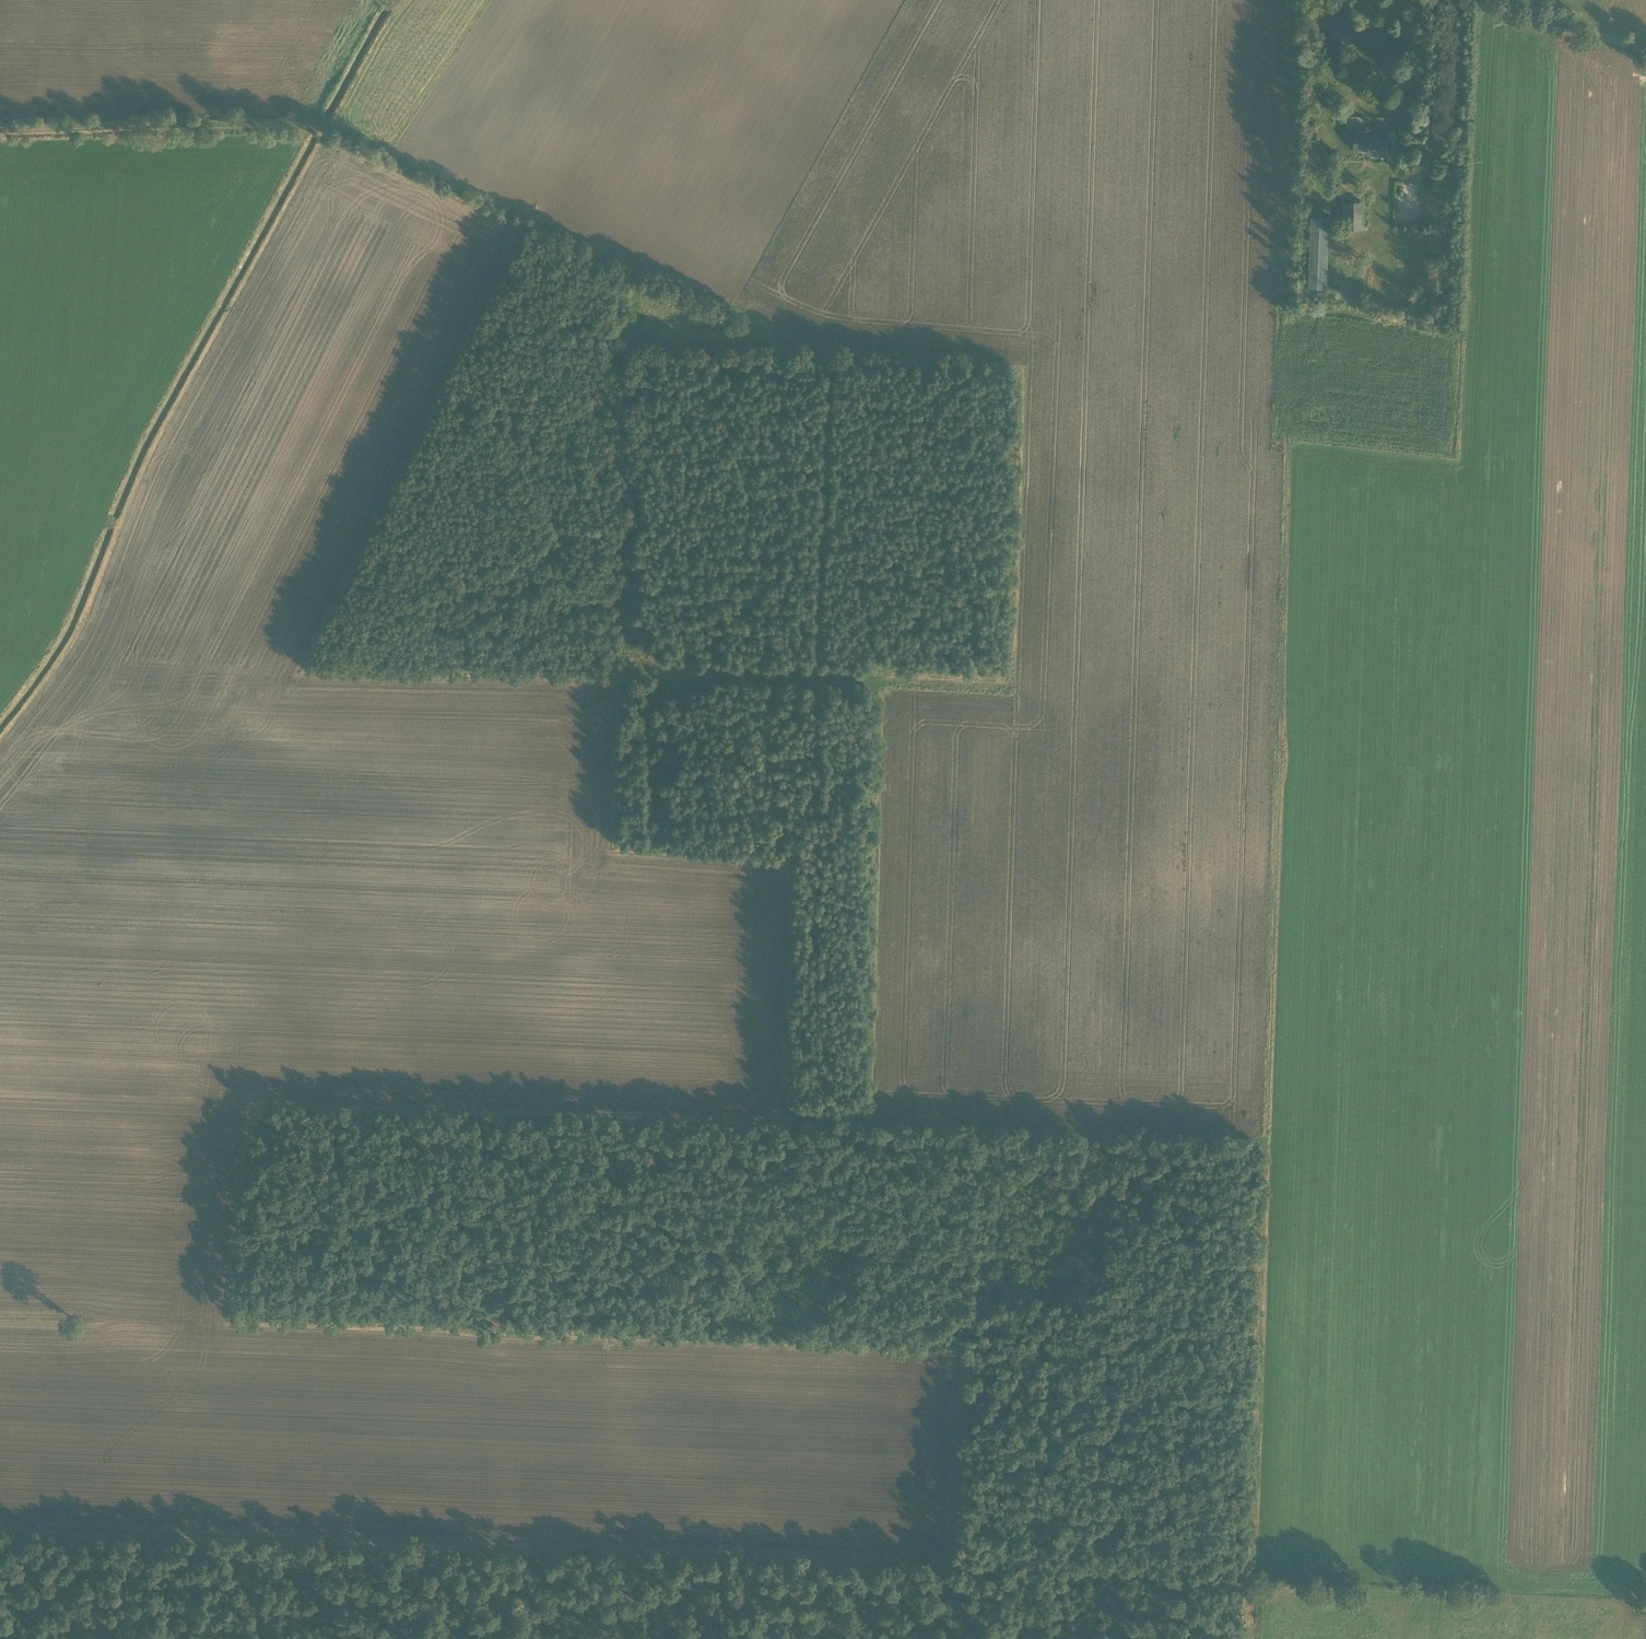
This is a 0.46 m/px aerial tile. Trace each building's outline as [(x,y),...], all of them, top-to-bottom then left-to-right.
[(1374,139),(1374,135),(1355,135),(1354,149),(1368,150),(1368,154),(1388,155),(1389,139),(1374,139)] [(1344,229),(1364,229),(1364,202),(1344,202),(1344,229)] [(1305,237),(1309,237),(1308,288),(1328,288),(1329,215),(1306,215),(1305,237)]
